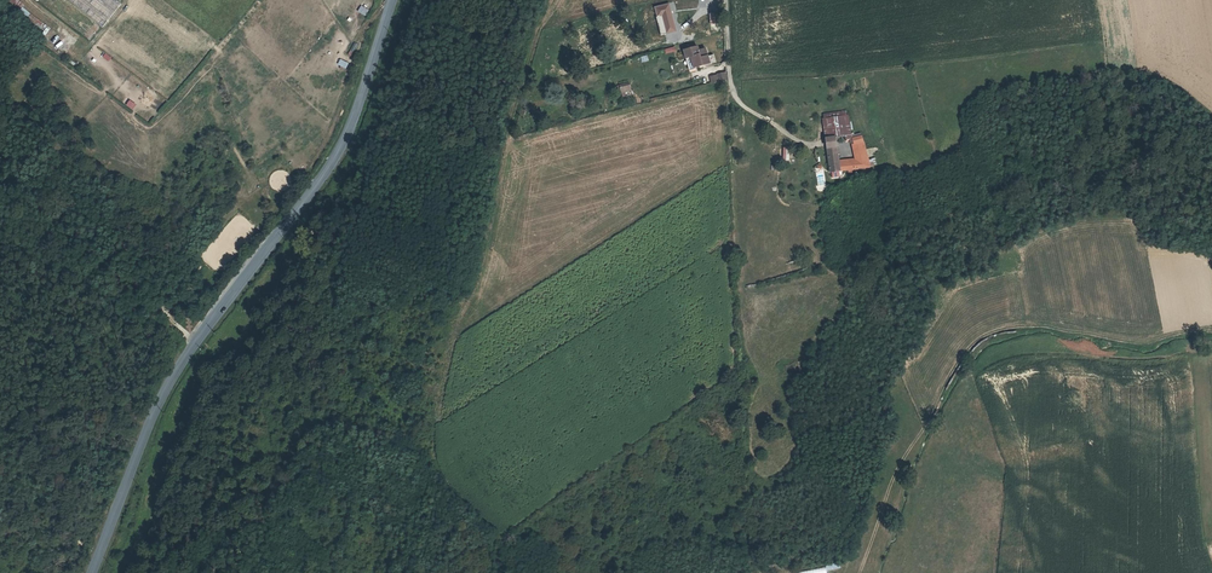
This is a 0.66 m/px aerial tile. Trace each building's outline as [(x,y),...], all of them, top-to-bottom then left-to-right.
[(45,24),(21,6),(24,3),(20,0),(7,0),(6,1),(42,27),(45,24)] [(123,9),(110,0),(61,0),(104,33),(123,9)] [(676,31),(669,3),(655,7),(657,17),(662,15),(667,33),(676,31)] [(360,5),(356,11),(364,16),(368,10),(360,5)] [(352,55),(357,44),(353,42),(348,53),(352,55)] [(710,64),(708,56),(706,49),(699,50),(699,46),(684,49),(686,57),(691,56),(694,67),(710,64)] [(336,65),(345,69),(348,63),(339,59),(336,65)] [(726,80),(726,72),(717,74),(717,76),(719,82),(726,80)] [(719,82),(717,76),(710,78),(712,84),(719,82)] [(629,81),(618,84),(621,94),(631,91),(629,81)] [(827,146),(836,145),(835,137),(825,138),(827,146)] [(827,147),(829,161),(831,171),(858,168),(857,163),(839,164),(836,145),(827,146),(827,147)]
